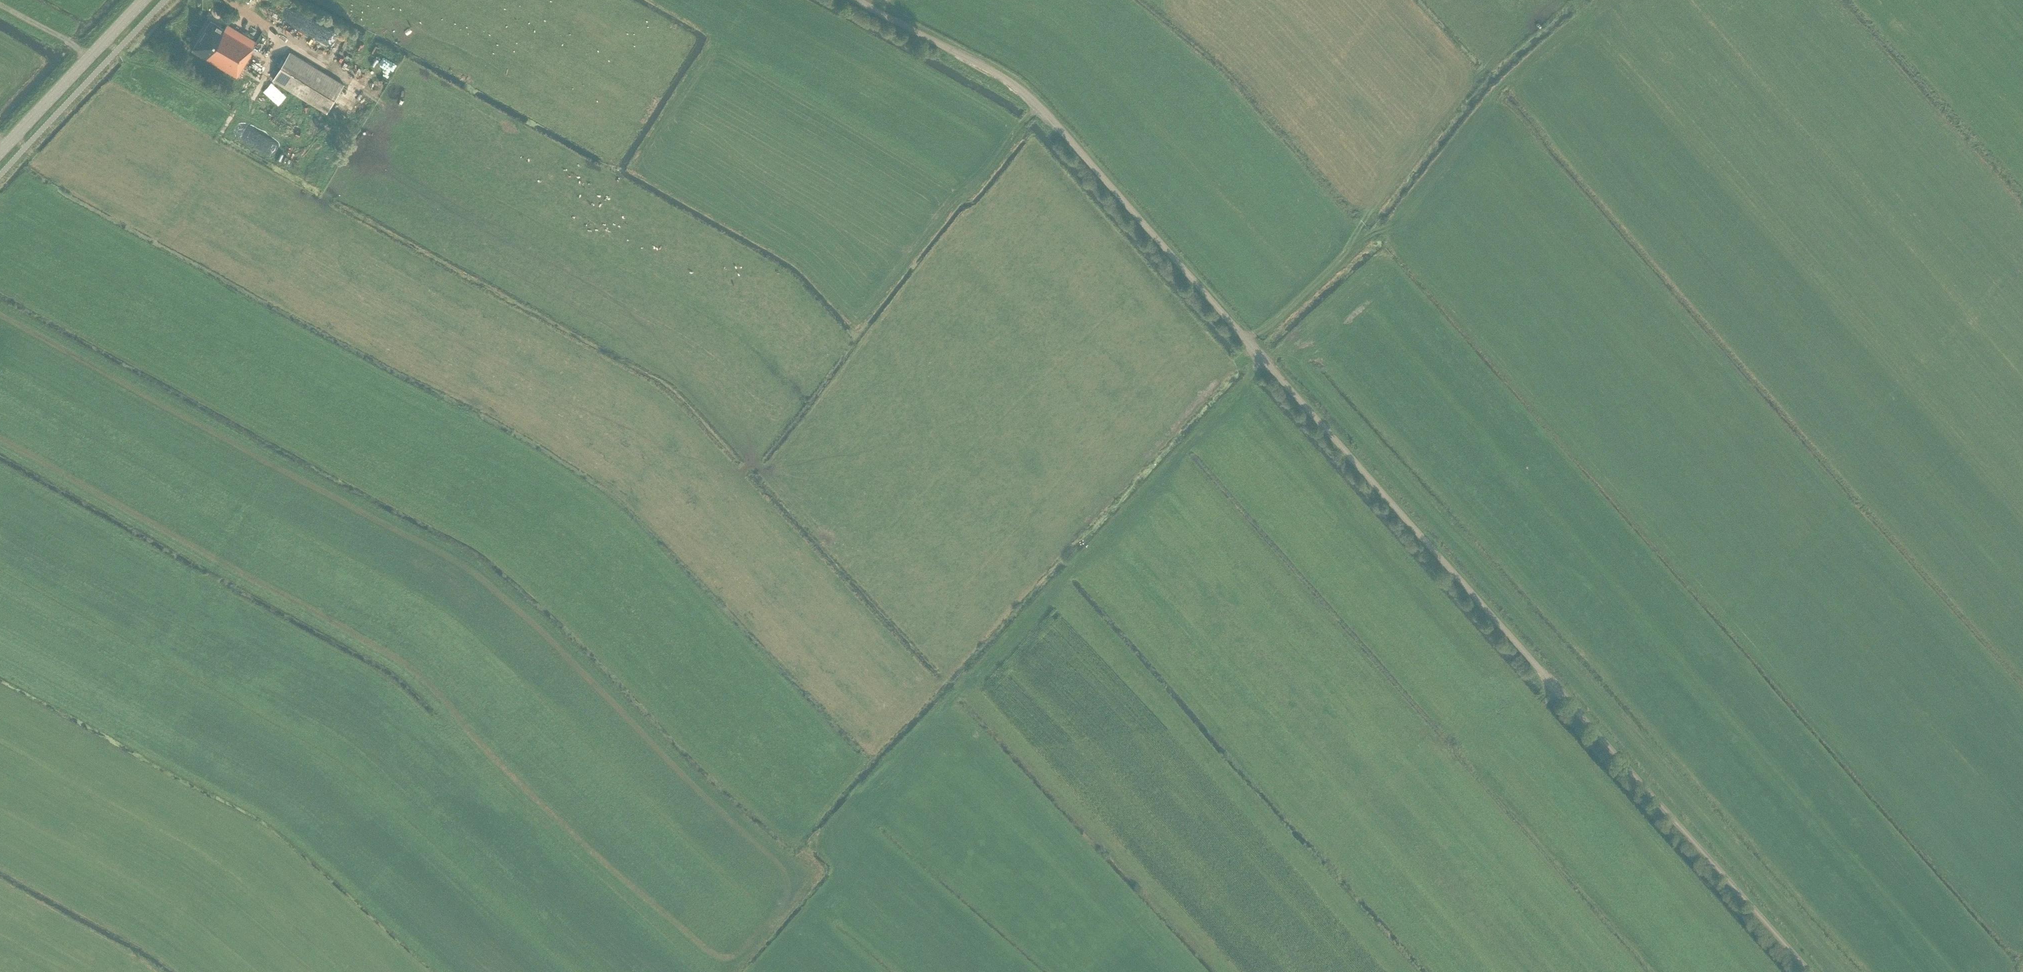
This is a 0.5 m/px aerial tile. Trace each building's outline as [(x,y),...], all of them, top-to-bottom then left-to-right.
[(230,14),(221,9),(217,16),(226,21),(230,14)] [(191,50),(236,77),(256,43),(227,25),(223,29),(208,20),(191,50)] [(269,51),(273,54),(278,46),(273,43),(269,51)] [(344,85),(331,78),(290,52),(273,81),(326,114),(344,85)] [(14,118),(2,125),(5,131),(18,125),(14,118)] [(1675,818),(1671,822),(1680,833),(1684,829),(1675,818)]
